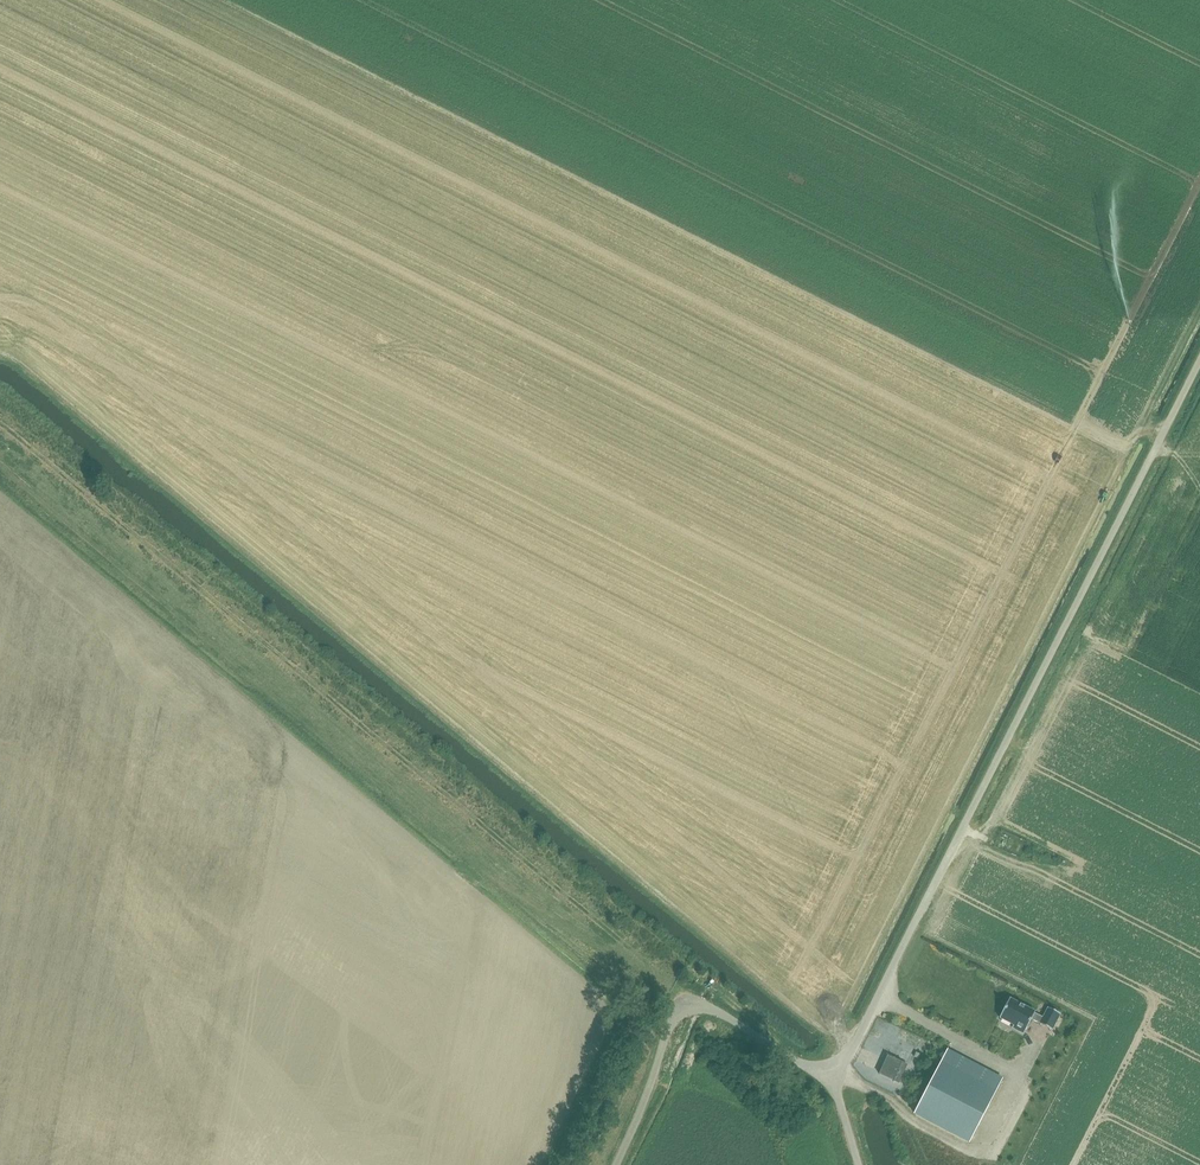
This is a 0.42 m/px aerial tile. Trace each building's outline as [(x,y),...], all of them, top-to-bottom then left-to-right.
[(1013,1025),(1012,1028),(1024,1034),(1031,1020),(1040,1024),(1051,1031),(1060,1014),(1048,1008),(1043,1018),(1035,1013),(1009,999),(999,1018),(1013,1025)] [(967,1143),(1001,1078),(949,1051),(915,1115),(967,1143)] [(899,1084),(908,1065),(887,1056),(878,1075),(899,1084)]
